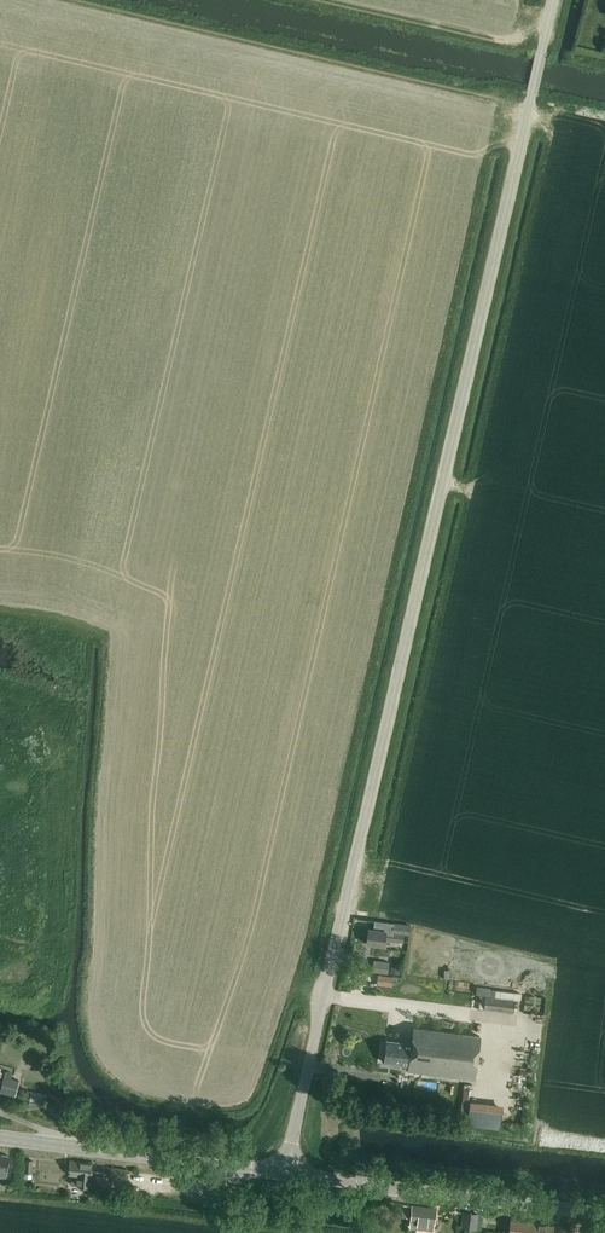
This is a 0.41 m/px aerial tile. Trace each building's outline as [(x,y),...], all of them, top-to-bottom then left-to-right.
[(370,929),(368,943),(385,946),(386,941),(404,943),(405,935),(409,936),(410,936),(411,926),(375,921),(373,930),(370,929)] [(389,964),(374,962),(373,973),(388,974),(389,964)] [(378,974),(377,985),(392,987),(393,977),(393,976),(384,975),(379,974),(378,974)] [(477,987),(476,994),(495,997),(496,990),(477,987)] [(496,989),(495,998),(516,1000),(517,1001),(518,992),(496,989)] [(486,997),(484,1009),(514,1012),(516,1000),(495,998),(486,997)] [(475,1080),(480,1036),(414,1028),(412,1044),(388,1042),(386,1051),(384,1051),(383,1062),(409,1065),(409,1071),(475,1080)] [(11,1078),(13,1073),(6,1071),(0,1091),(0,1092),(16,1096),(20,1081),(11,1078)] [(47,1092),(32,1090),(31,1091),(31,1094),(30,1103),(45,1105),(47,1092)] [(470,1099),(467,1124),(500,1128),(503,1103),(470,1099)] [(6,1177),(9,1156),(0,1155),(0,1177),(6,1177)] [(25,1160),(25,1173),(33,1173),(34,1160),(25,1160)] [(69,1174),(72,1175),(71,1184),(91,1186),(93,1163),(71,1161),(69,1174)] [(111,1168),(110,1178),(126,1180),(127,1170),(111,1168)] [(405,1205),(404,1215),(412,1216),(411,1227),(432,1229),(433,1222),(434,1222),(435,1208),(414,1206),(405,1205)] [(479,1213),(464,1211),(462,1227),(477,1229),(479,1213)] [(534,1222),(511,1220),(511,1225),(504,1224),(503,1232),(531,1232),(534,1222)] [(531,1232),(552,1232),(552,1225),(534,1222),(531,1232)]
